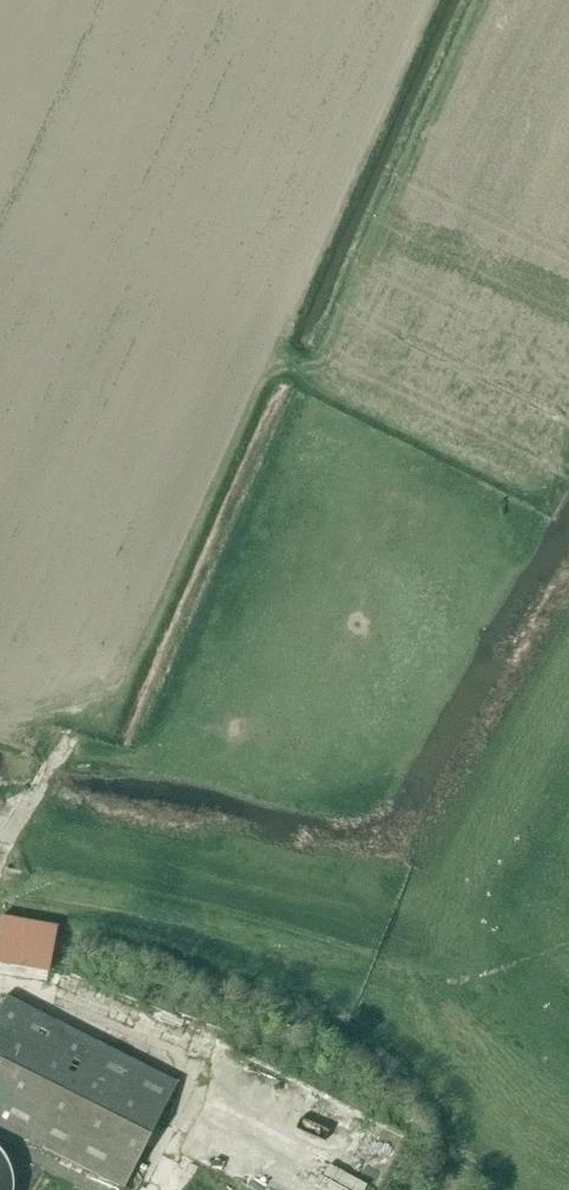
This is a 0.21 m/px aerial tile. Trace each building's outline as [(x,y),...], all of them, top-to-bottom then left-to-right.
[(63,921),(3,915),(0,950),(0,964),(58,969),(63,921)] [(123,1188),(176,1083),(6,996),(0,1008),(0,1125),(123,1188)] [(43,1171),(33,1189),(69,1189),(53,1182),(55,1177),(43,1171)]
